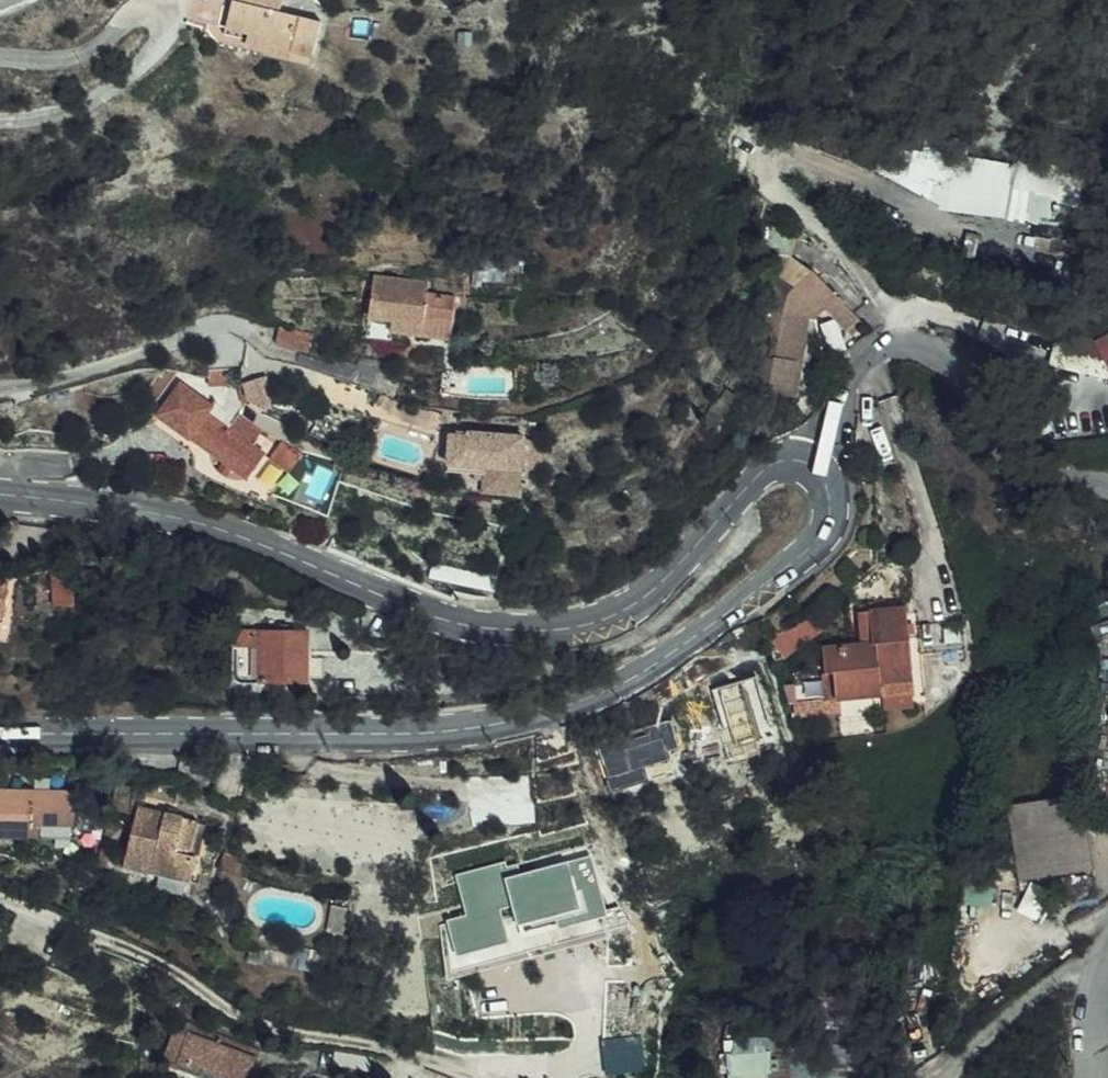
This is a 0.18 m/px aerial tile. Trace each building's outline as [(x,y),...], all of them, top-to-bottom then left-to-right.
[(1028,166),(953,150),(939,217),(964,222),(965,215),(1014,226),(1028,166)] [(800,218),(795,233),(789,247),(811,257),(820,262),(830,242),(821,228),(800,218)] [(497,262),(513,265),(515,248),(499,247),(497,262)] [(530,269),(532,247),(515,248),(513,265),(513,267),(530,269)] [(817,268),(810,283),(795,312),(785,355),(791,357),(781,393),(794,397),(802,400),(812,365),(816,366),(830,322),(835,323),(847,317),(864,342),(878,331),(853,298),(838,279),(820,262),(817,268)] [(384,264),(378,328),(407,330),(407,323),(462,326),(466,283),(437,281),(438,270),(384,264)] [(1094,341),(1107,371),(1107,335),(1094,341)] [(533,382),(536,350),(527,350),(527,382),(533,382)] [(174,420),(208,442),(210,439),(268,478),(283,452),(246,430),(252,421),(230,405),(227,410),(195,389),(174,420)] [(285,432),(278,430),(277,427),(256,414),(252,421),(295,447),(299,441),(285,432)] [(480,430),(462,428),(458,457),(492,461),(492,455),(527,458),(530,430),(481,425),(480,430)] [(299,441),(295,447),(289,456),(308,468),(319,449),(300,439),(299,441)] [(96,575),(74,578),(77,608),(99,604),(96,575)] [(31,631),(33,592),(0,591),(0,629),(31,631)] [(865,634),(865,643),(851,644),(825,646),(829,699),(916,692),(910,608),(863,611),(865,634)] [(332,621),(256,619),(255,674),(331,674),(332,621)] [(850,635),(851,644),(865,643),(865,634),(850,635)] [(18,814),(17,832),(17,837),(96,838),(97,787),(18,785),(18,814)] [(1084,793),(1056,798),(1009,806),(1022,881),(1097,869),(1093,843),(1084,793)] [(158,804),(144,866),(180,875),(206,880),(211,882),(218,855),(209,853),(217,819),(158,804)] [(411,810),(388,808),(386,844),(428,848),(429,825),(430,807),(411,807),(411,810)] [(17,832),(18,814),(6,814),(6,819),(0,819),(0,831),(17,832)] [(450,973),(616,934),(595,847),(460,879),(468,913),(449,917),(457,950),(445,953),(450,973)] [(206,880),(180,875),(177,888),(203,894),(206,880)] [(736,1077),(772,1077),(769,1033),(732,1037),(736,1077)]
